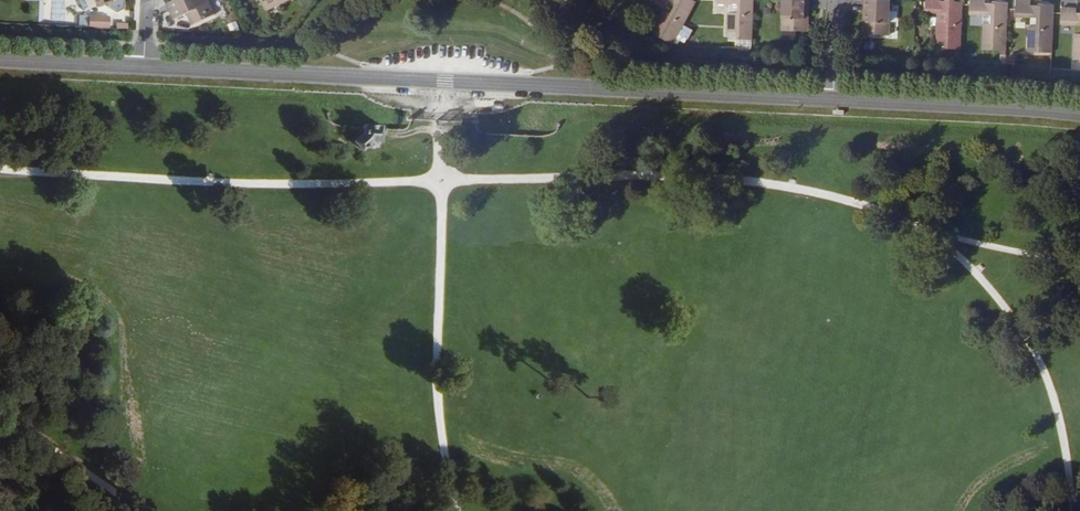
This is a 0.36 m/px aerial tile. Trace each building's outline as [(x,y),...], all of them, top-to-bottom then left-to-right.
[(210,0),(174,0),(168,2),(176,18),(189,12),(194,24),(216,14),(210,0)] [(268,9),(286,0),(264,0),(268,9)] [(677,7),(672,15),(665,11),(652,33),(673,44),(696,3),(691,0),(663,0),(677,7)] [(751,41),(754,0),(718,0),(718,4),(740,5),(739,14),(730,13),(729,33),(738,33),(738,41),(751,41)] [(783,31),(804,32),(808,32),(810,0),(784,0),(783,31)] [(880,0),(865,0),(863,35),(868,35),(889,36),(891,1),(880,0)] [(961,51),(963,5),(963,3),(942,2),(942,0),(927,0),(927,2),(926,13),(949,15),(948,23),(939,23),(938,42),(947,43),(947,50),(961,51)] [(1006,52),(1008,9),(1009,3),(986,2),(986,0),(971,0),(971,5),(971,15),(993,16),(993,25),(984,25),(983,51),(1006,52)] [(1029,53),(1052,54),(1054,13),(1054,5),(1032,4),(1032,2),(1017,1),(1017,9),(1017,18),(1039,19),(1039,27),(1030,27),(1029,53)] [(1077,12),(1077,9),(1062,8),(1062,14),(1062,25),(1079,26),(1079,12),(1077,12)] [(80,25),(88,26),(89,15),(81,14),(80,25)] [(88,26),(109,27),(109,16),(89,15),(88,26)] [(378,143),(378,129),(360,128),(359,137),(351,144),(359,153),(365,147),(368,149),(370,149),(372,148),(372,146),(371,143),(378,143)]
